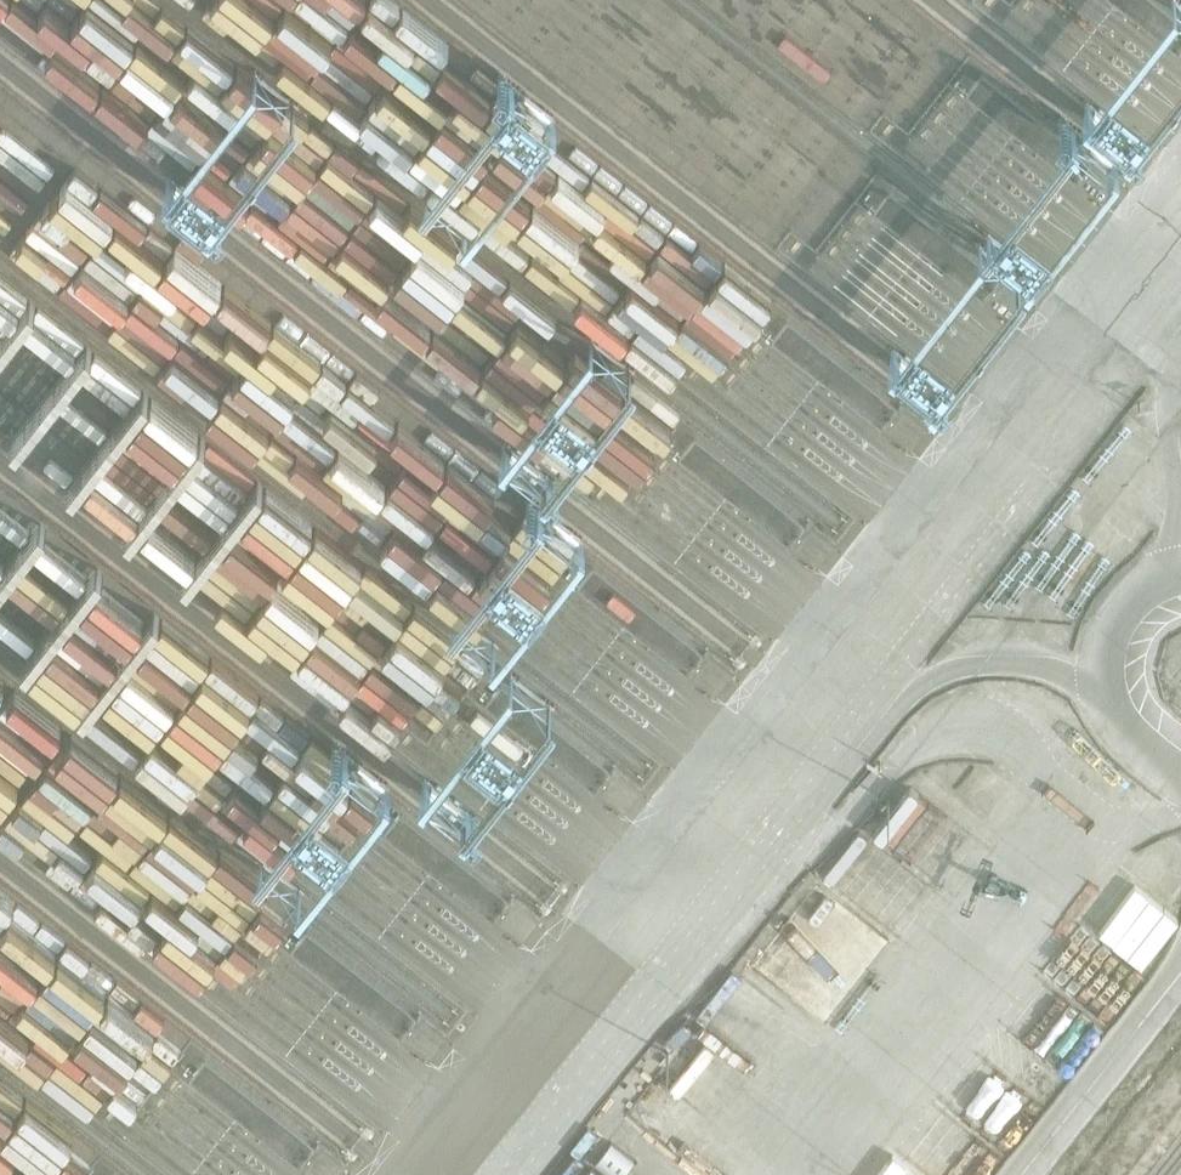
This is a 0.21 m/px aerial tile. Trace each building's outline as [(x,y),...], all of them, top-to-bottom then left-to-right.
[(820,924),(802,923),(798,994),(816,1007),(837,1009),(838,999),(812,997),(812,983),(819,974),(844,975),(844,967),(817,965),(821,960),(869,963),(882,945),(883,931),(836,897),(810,896),(809,910),(821,919),(820,924)]
